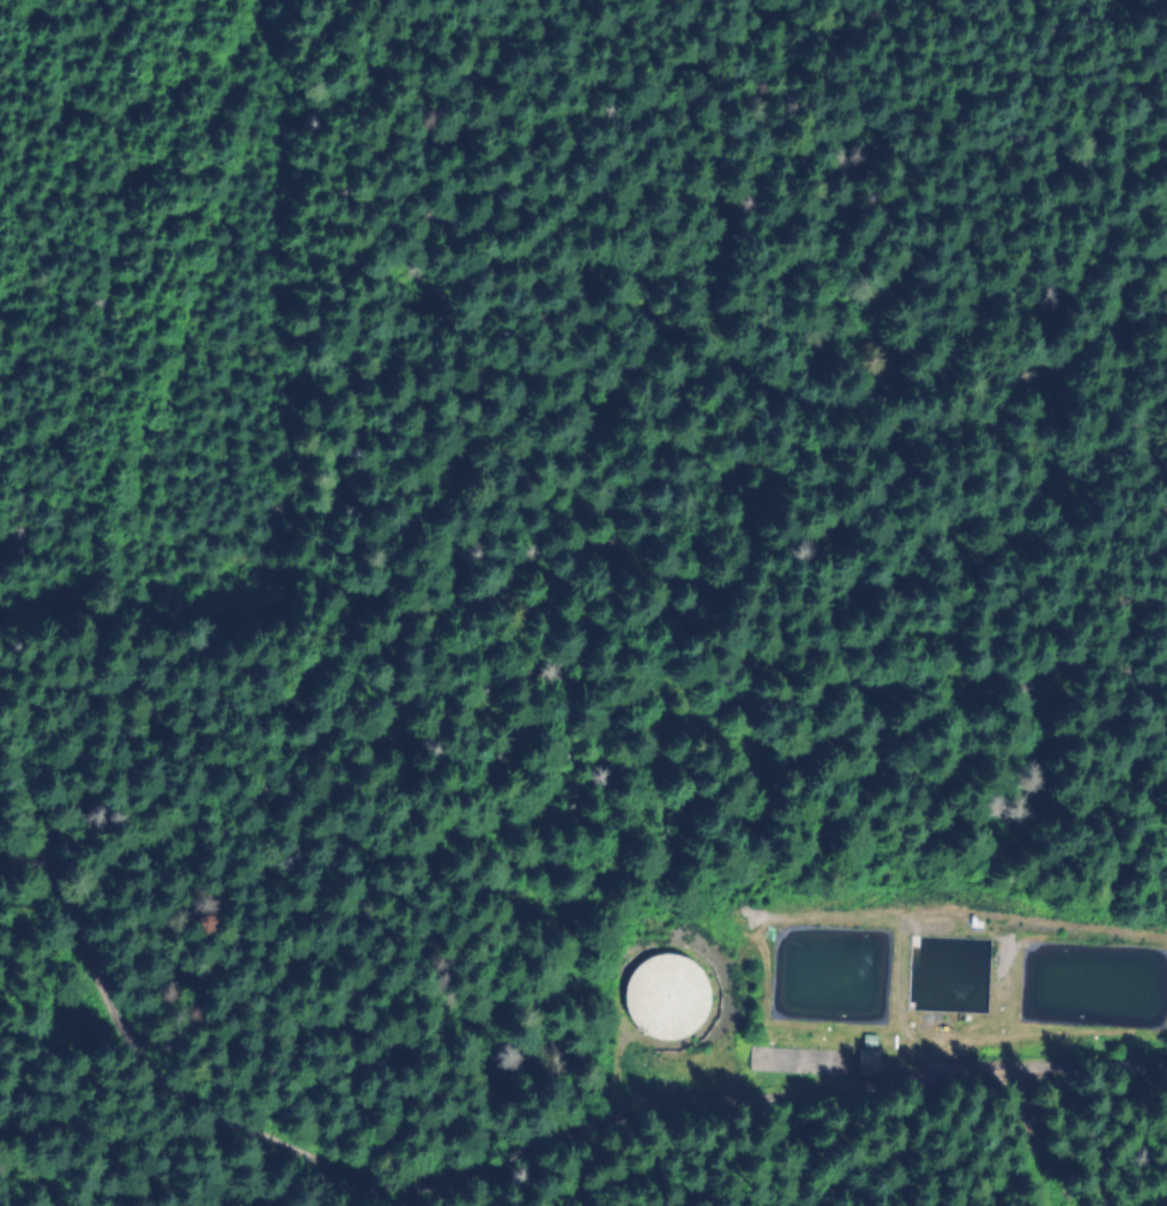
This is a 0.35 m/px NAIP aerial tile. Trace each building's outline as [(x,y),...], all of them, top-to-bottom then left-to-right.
[(647,1045),(708,1023),(683,952),(622,973),(647,1045)]
